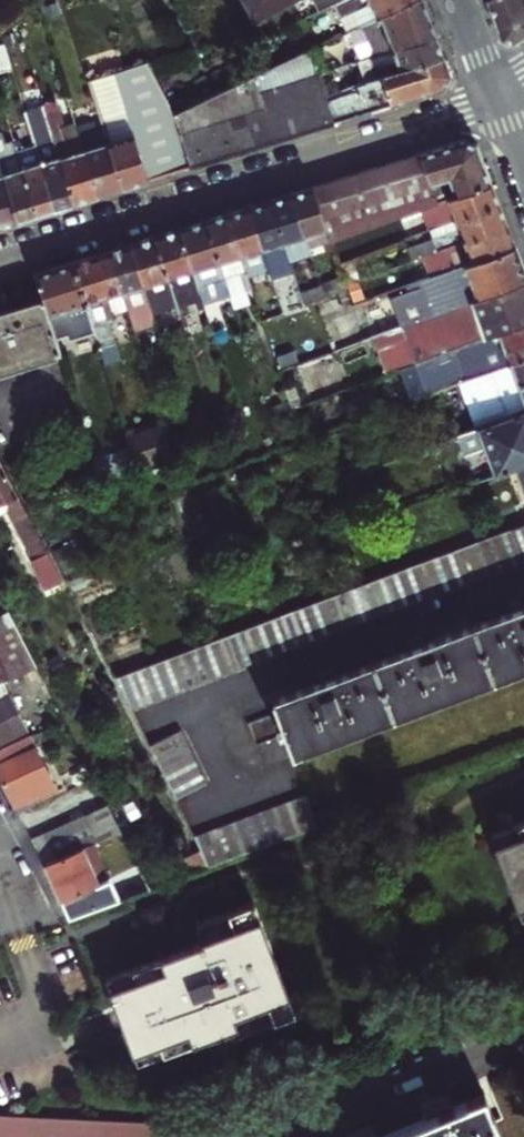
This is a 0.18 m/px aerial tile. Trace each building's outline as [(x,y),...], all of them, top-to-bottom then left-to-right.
[(251,22),(292,0),(238,0),(251,22)] [(332,7),(336,18),(350,12),(357,28),(363,25),(419,0),(346,0),(332,7)] [(420,0),(419,0),(363,25),(373,47),(365,51),(369,59),(434,38),(427,19),(420,0)] [(523,38),(523,0),(487,0),(482,2),(503,48),(523,38)] [(434,38),(369,59),(364,60),(371,79),(382,75),(384,79),(443,60),(439,49),(434,38)] [(231,154),(258,145),(251,122),(326,98),(331,96),(323,74),(331,70),(319,45),(173,109),(192,166),(231,154)] [(108,140),(123,186),(157,176),(192,166),(173,109),(145,58),(88,76),(103,123),(108,140)] [(382,75),(371,79),(372,83),(331,96),(326,98),(335,122),(372,110),(443,88),(449,76),(443,60),(384,79),(382,75)] [(251,122),(258,145),(335,122),(326,98),(251,122)] [(86,197),(99,193),(85,147),(82,138),(79,131),(62,136),(60,131),(66,129),(58,105),(45,109),(54,138),(73,200),(86,197)] [(103,123),(85,129),(88,136),(82,138),(85,147),(108,140),(103,123)] [(88,136),(85,129),(84,124),(78,125),(79,131),(82,138),(88,136)] [(40,137),(32,139),(53,207),(63,204),(73,200),(54,138),(42,142),(40,137)] [(323,218),(329,239),(401,214),(423,206),(490,184),(476,144),(464,138),(441,146),(313,186),(323,218)] [(21,166),(35,212),(45,209),(53,207),(32,139),(14,145),(21,166)] [(85,147),(99,193),(111,189),(123,186),(108,140),(85,147)] [(26,215),(35,212),(21,166),(3,171),(17,217),(26,215)] [(3,171),(0,172),(0,223),(7,220),(17,217),(3,171)] [(490,184),(423,206),(424,211),(430,229),(498,205),(494,194),(490,184)] [(323,218),(313,186),(302,189),(291,192),(309,247),(321,242),(323,251),(332,249),(329,239),(323,218)] [(270,199),(290,261),(311,254),(309,247),(291,192),(281,196),(270,199)] [(293,271),(290,261),(270,199),(261,202),(249,206),(267,264),(272,278),(293,271)] [(422,255),(506,226),(502,216),(498,205),(430,229),(434,239),(406,249),(410,260),(422,255)] [(226,213),(245,271),(267,264),(249,206),(239,209),(226,213)] [(423,206),(401,214),(403,219),(424,211),(423,206)] [(250,287),(245,271),(226,213),(218,216),(206,220),(230,294),(250,287)] [(230,294),(206,220),(193,223),(179,228),(200,294),(202,303),(230,294)] [(422,255),(430,276),(513,247),(509,236),(506,226),(422,255)] [(166,232),(155,235),(173,293),(177,304),(179,312),(190,309),(187,298),(200,294),(179,228),(166,232)] [(154,321),(180,312),(179,312),(177,304),(173,293),(155,235),(146,238),(130,243),(151,312),(154,321)] [(154,321),(151,312),(130,243),(121,246),(109,249),(129,314),(133,328),(154,321)] [(523,281),(523,275),(519,263),(513,247),(430,276),(412,283),(414,289),(320,323),(333,351),(370,337),(523,281)] [(129,314),(109,249),(93,254),(72,261),(98,346),(110,343),(103,322),(129,314)] [(35,273),(44,300),(54,334),(78,327),(85,350),(98,346),(72,261),(55,267),(35,273)] [(321,286),(324,296),(345,288),(342,278),(320,284),(321,286)] [(370,337),(384,375),(396,370),(523,322),(523,281),(370,337)] [(300,293),(303,304),(324,296),(321,286),(300,293)] [(303,304),(300,293),(278,299),(279,302),(282,311),(303,304)] [(187,298),(190,309),(203,304),(202,303),(200,294),(187,298)] [(0,313),(0,370),(59,352),(54,334),(44,300),(3,312),(0,313)] [(257,309),(260,319),(282,311),(279,302),(257,309)] [(460,382),(523,358),(523,322),(396,370),(407,400),(440,388),(460,382)] [(384,375),(370,337),(333,351),(329,352),(342,390),(384,375)] [(477,428),(523,411),(523,358),(460,382),(466,399),(477,428)] [(460,382),(440,388),(446,406),(466,399),(460,382)] [(477,428),(458,435),(475,483),(523,465),(523,411),(477,428)] [(162,424),(125,434),(129,447),(135,467),(171,453),(162,424)] [(129,447),(92,459),(99,480),(135,467),(129,447)] [(0,464),(0,503),(6,500),(3,512),(44,588),(61,579),(0,464)] [(516,472),(523,494),(523,469),(516,472)] [(212,676),(226,671),(523,560),(523,524),(116,676),(131,706),(212,676)] [(523,607),(522,601),(508,607),(510,612),(424,644),(422,639),(409,644),(411,649),(337,677),(335,672),(321,677),(322,682),(272,701),(276,712),(247,723),(256,745),(284,735),(293,756),(523,668),(523,607)] [(16,629),(8,614),(0,619),(0,637),(16,629)] [(11,681),(36,669),(16,629),(0,637),(0,660),(11,681)] [(11,681),(0,660),(0,686),(2,686),(11,681)] [(26,733),(2,686),(0,686),(0,746),(26,733)] [(207,783),(200,771),(194,757),(181,729),(150,744),(176,798),(207,783)] [(32,805),(30,801),(56,789),(31,740),(0,754),(0,779),(3,785),(17,812),(32,805)] [(80,770),(85,781),(92,778),(86,767),(80,770)] [(308,794),(294,799),(280,805),(195,836),(209,867),(319,826),(308,794)] [(105,804),(84,814),(97,841),(120,833),(105,804)] [(84,814),(69,820),(81,847),(97,841),(84,814)] [(56,826),(69,853),(81,847),(69,820),(56,826)] [(489,835),(521,919),(523,917),(523,822),(489,835)] [(56,826),(44,832),(56,858),(69,853),(56,826)] [(56,858),(44,832),(30,838),(37,851),(44,864),(56,858)] [(81,847),(69,853),(56,858),(44,864),(55,889),(60,900),(68,919),(149,889),(141,873),(137,866),(108,878),(95,853),(124,842),(120,833),(97,841),(81,847)] [(134,1062),(232,1026),(235,1034),(293,1013),(252,903),(194,924),(201,942),(104,977),(134,1062)] [(486,1091),(377,1136),(505,1136),(486,1091)] [(214,1114),(185,1119),(0,1113),(0,1136),(217,1136),(214,1114)]
